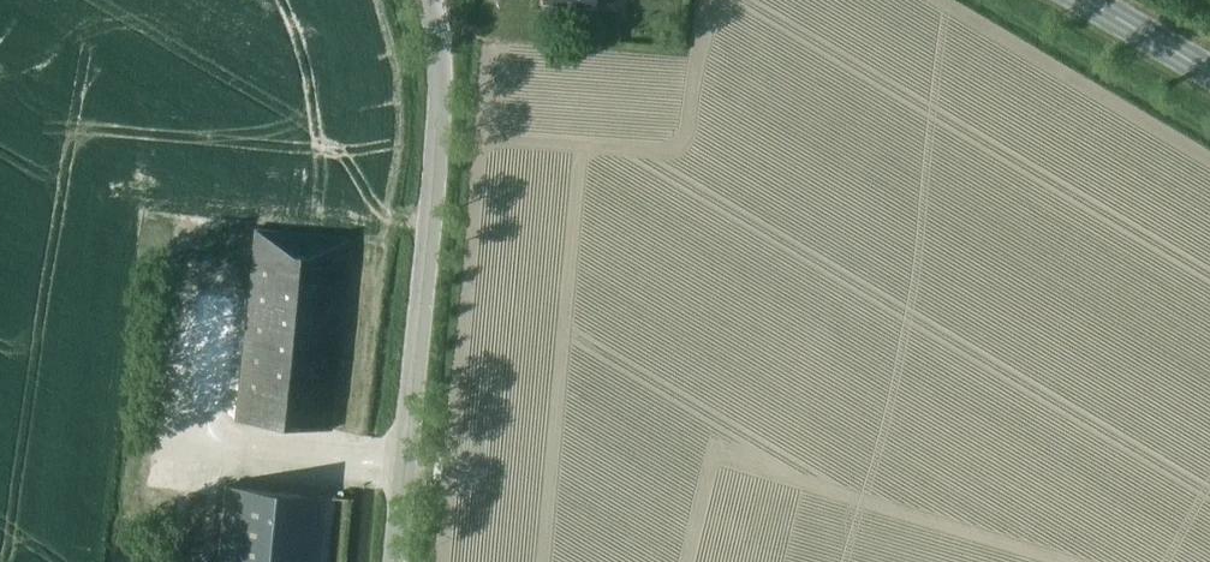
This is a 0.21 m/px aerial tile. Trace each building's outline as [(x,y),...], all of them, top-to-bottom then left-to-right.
[(353,236),(255,227),(236,420),(334,429),(353,236)] [(227,484),(219,561),(323,561),(330,495),(227,484)]
